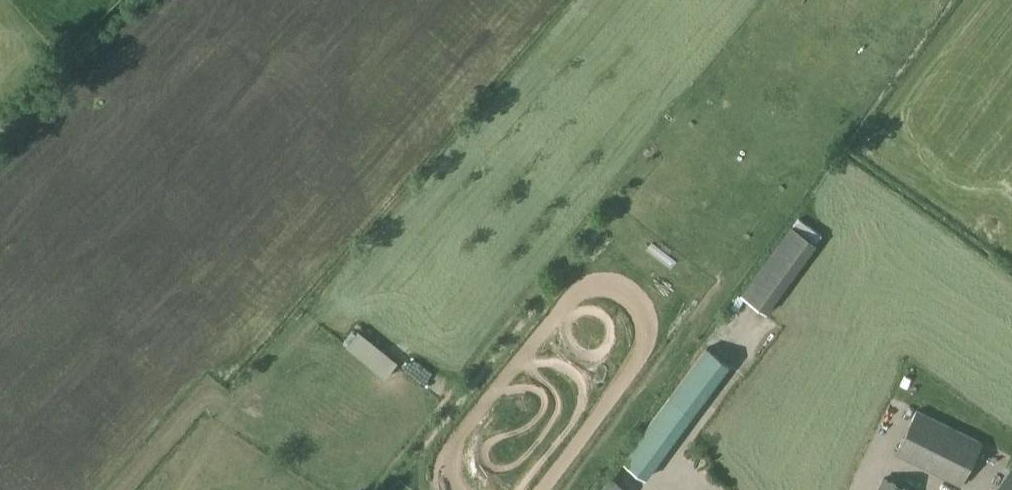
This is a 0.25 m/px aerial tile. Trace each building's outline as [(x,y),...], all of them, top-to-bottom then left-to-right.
[(815,241),(791,224),(741,294),(765,311),(815,241)] [(338,348),(374,381),(388,366),(352,333),(338,348)] [(646,479),(731,364),(706,346),(621,461),(646,479)] [(416,356),(406,369),(417,377),(427,364),(416,356)] [(983,442),(916,410),(895,453),(961,486),(983,442)] [(600,489),(629,489),(611,476),(600,489)] [(883,478),(878,489),(908,489),(883,478)]
